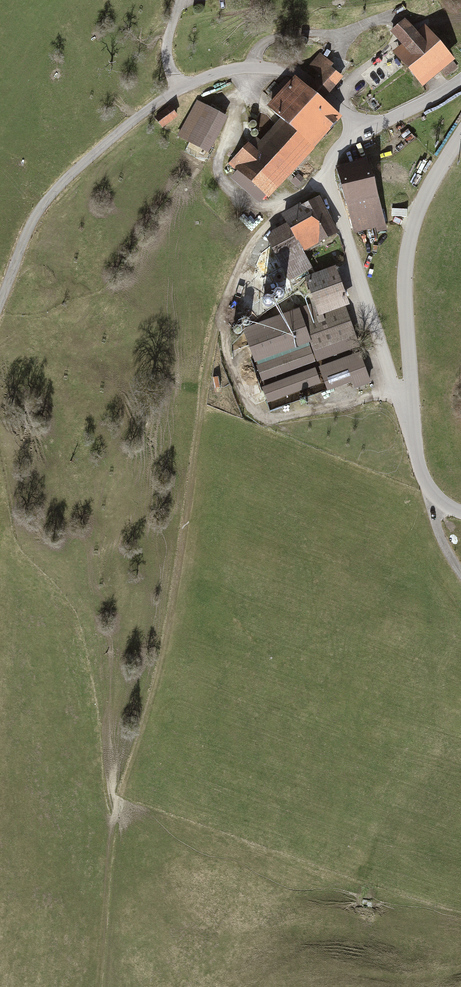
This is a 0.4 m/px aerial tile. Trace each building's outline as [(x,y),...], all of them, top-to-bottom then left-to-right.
[(315,16),(315,24),(329,24),(329,16),(315,16)] [(419,33),(406,19),(391,32),(402,44),(393,52),(425,88),(442,72),(447,78),(458,68),(454,63),(457,60),(427,26),(419,33)] [(346,77),(320,55),(311,65),(320,74),(315,79),(331,93),(346,77)] [(308,88),(296,78),(270,107),(283,118),(263,142),(257,137),(229,168),(269,202),(342,118),(324,102),(308,88)] [(331,93),(315,79),(312,83),(308,88),(324,102),(329,96),(331,93)] [(369,90),(362,82),(353,88),(360,97),(369,90)] [(229,116),(197,99),(177,138),(210,154),(229,116)] [(171,106),(155,116),(163,128),(179,118),(171,106)] [(372,159),(339,166),(354,235),(378,230),(379,234),(386,233),(385,228),(388,228),(372,159)] [(282,211),(287,220),(303,249),(339,229),(319,193),(302,202),(300,200),(282,211)] [(281,262),(288,280),(312,266),(303,249),(287,220),(273,227),(267,235),(276,252),(261,243),(248,260),(271,276),(281,262)] [(351,306),(337,267),(306,279),(315,305),(300,310),(243,331),(263,384),(361,348),(346,308),(351,306)] [(262,282),(265,281),(266,278),(265,275),(262,274),(259,274),(257,277),(257,280),(259,282),(262,282)] [(271,308),(274,307),(275,304),(274,301),(271,300),(269,300),(267,302),(267,305),(268,307),(271,308)] [(263,313),(265,312),(266,309),(265,306),(263,305),(260,305),(258,308),(258,310),(260,313),(263,313)] [(256,319),(259,318),(260,315),(259,312),(256,311),(253,311),(252,313),(252,316),(253,319),(256,319)] [(248,326),(251,324),(252,321),(251,319),(249,317),(246,318),(244,320),(244,323),(246,325),(248,326)] [(240,331),(243,330),(244,327),(243,325),(240,323),(237,323),(235,326),(235,329),(237,331),(240,331)] [(360,353),(320,367),(328,392),(354,383),(356,389),(371,384),(360,353)] [(316,369),(262,388),(268,404),(321,384),(316,369)]
